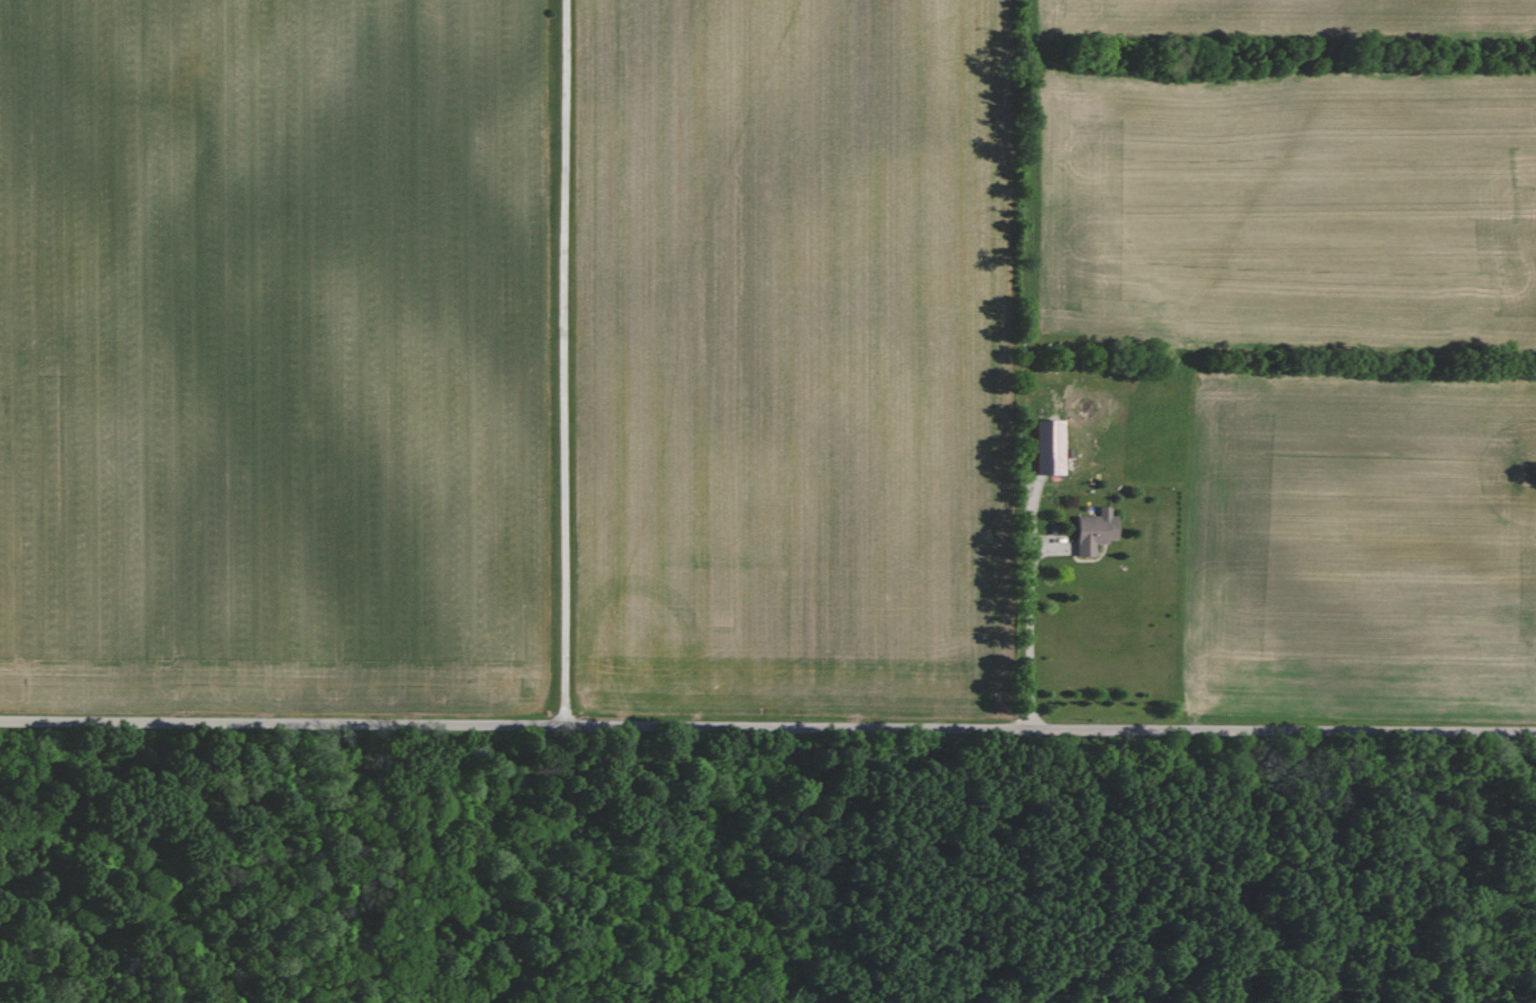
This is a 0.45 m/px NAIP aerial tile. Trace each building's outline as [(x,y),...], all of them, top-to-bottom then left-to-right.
[(1031,475),(1058,475),(1057,420),(1030,420),(1031,475)] [(1074,557),(1092,557),(1092,544),(1106,544),(1106,540),(1114,540),(1113,516),(1106,516),(1106,507),(1096,507),(1096,516),(1073,516),(1074,557)]
